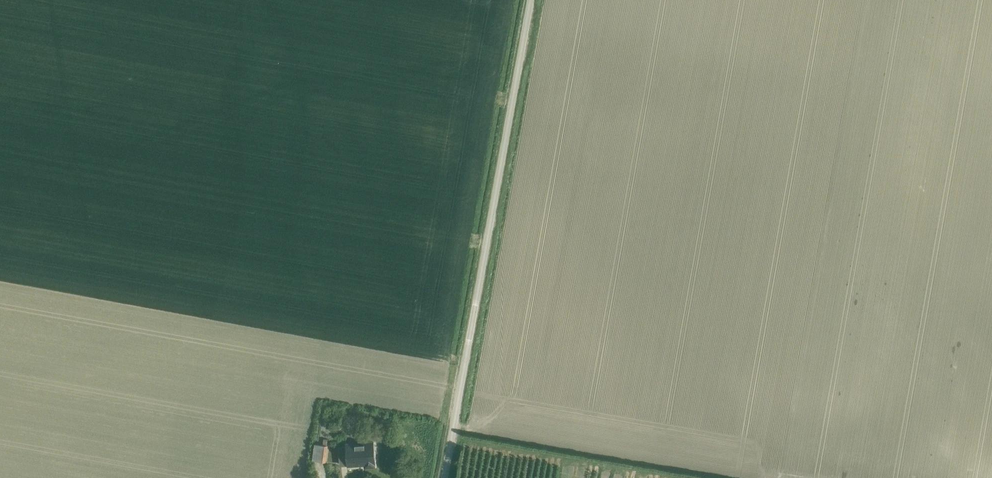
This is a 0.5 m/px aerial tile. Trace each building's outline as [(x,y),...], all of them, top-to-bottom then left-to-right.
[(339,447),(340,464),(349,463),(349,465),(360,464),(360,462),(365,462),(365,467),(374,466),(373,451),(374,451),(373,442),(345,444),(345,446),(339,447)] [(312,460),(325,462),(327,445),(314,443),(312,460)]
